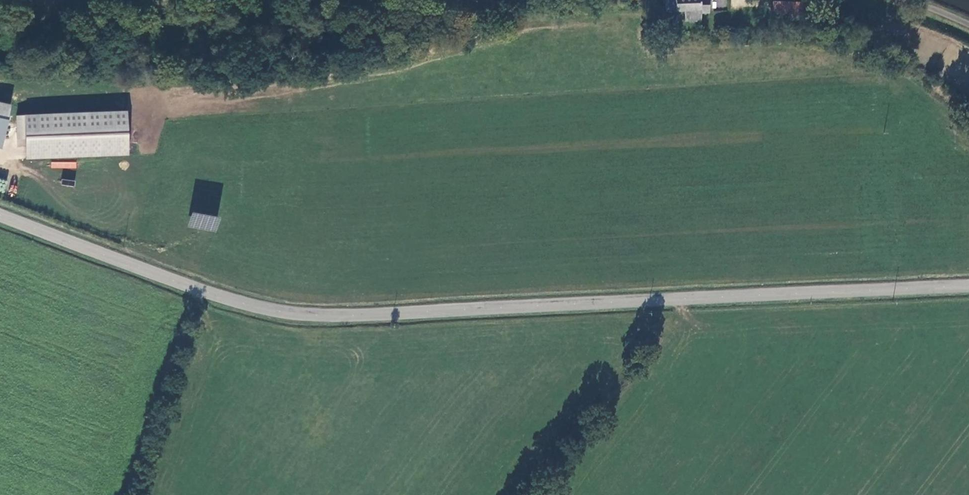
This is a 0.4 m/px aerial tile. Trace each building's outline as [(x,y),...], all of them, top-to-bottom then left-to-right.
[(664,14),(683,13),(684,23),(698,23),(698,9),(706,9),(706,0),(663,0),(664,14)] [(772,19),(804,20),(805,1),(773,0),(772,19)] [(3,148),(12,103),(0,101),(0,148),(3,148)] [(129,112),(17,113),(17,145),(26,145),(26,159),(51,159),(51,169),(76,168),(76,157),(129,156),(129,112)] [(216,234),(220,218),(192,211),(188,226),(216,234)]
